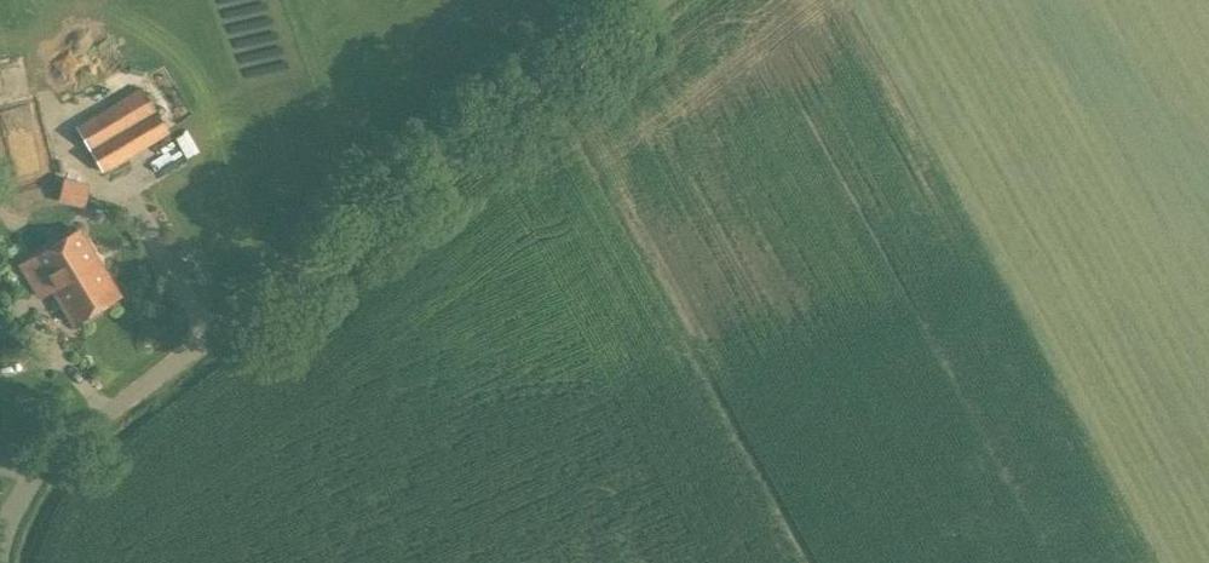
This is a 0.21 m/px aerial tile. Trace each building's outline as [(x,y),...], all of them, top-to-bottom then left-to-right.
[(102,173),(168,132),(140,87),(74,127),(102,173)] [(44,132),(39,107),(0,116),(0,153),(14,207),(60,196),(48,150),(44,132)] [(80,228),(33,257),(21,265),(40,296),(52,289),(45,276),(60,267),(68,279),(80,272),(84,278),(102,266),(80,228)] [(120,295),(102,266),(84,278),(80,272),(68,279),(60,267),(45,276),(52,289),(73,323),(120,295)]
